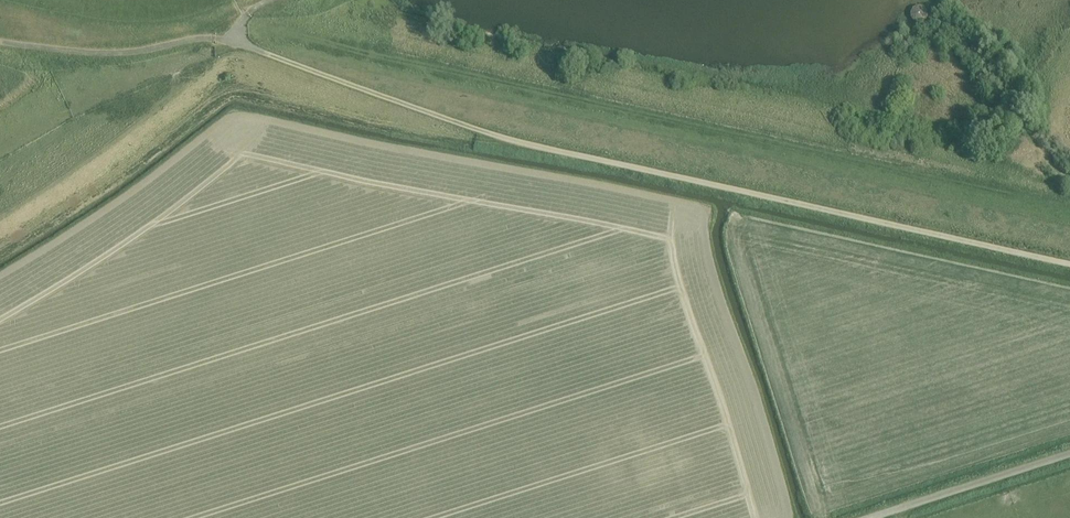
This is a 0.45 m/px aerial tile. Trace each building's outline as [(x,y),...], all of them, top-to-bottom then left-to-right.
[(922,6),(918,5),(914,6),(912,9),(910,12),(910,16),(911,19),(914,21),(917,23),(921,22),(924,21),(926,18),(927,14),(927,11),(925,8),(922,6)]
